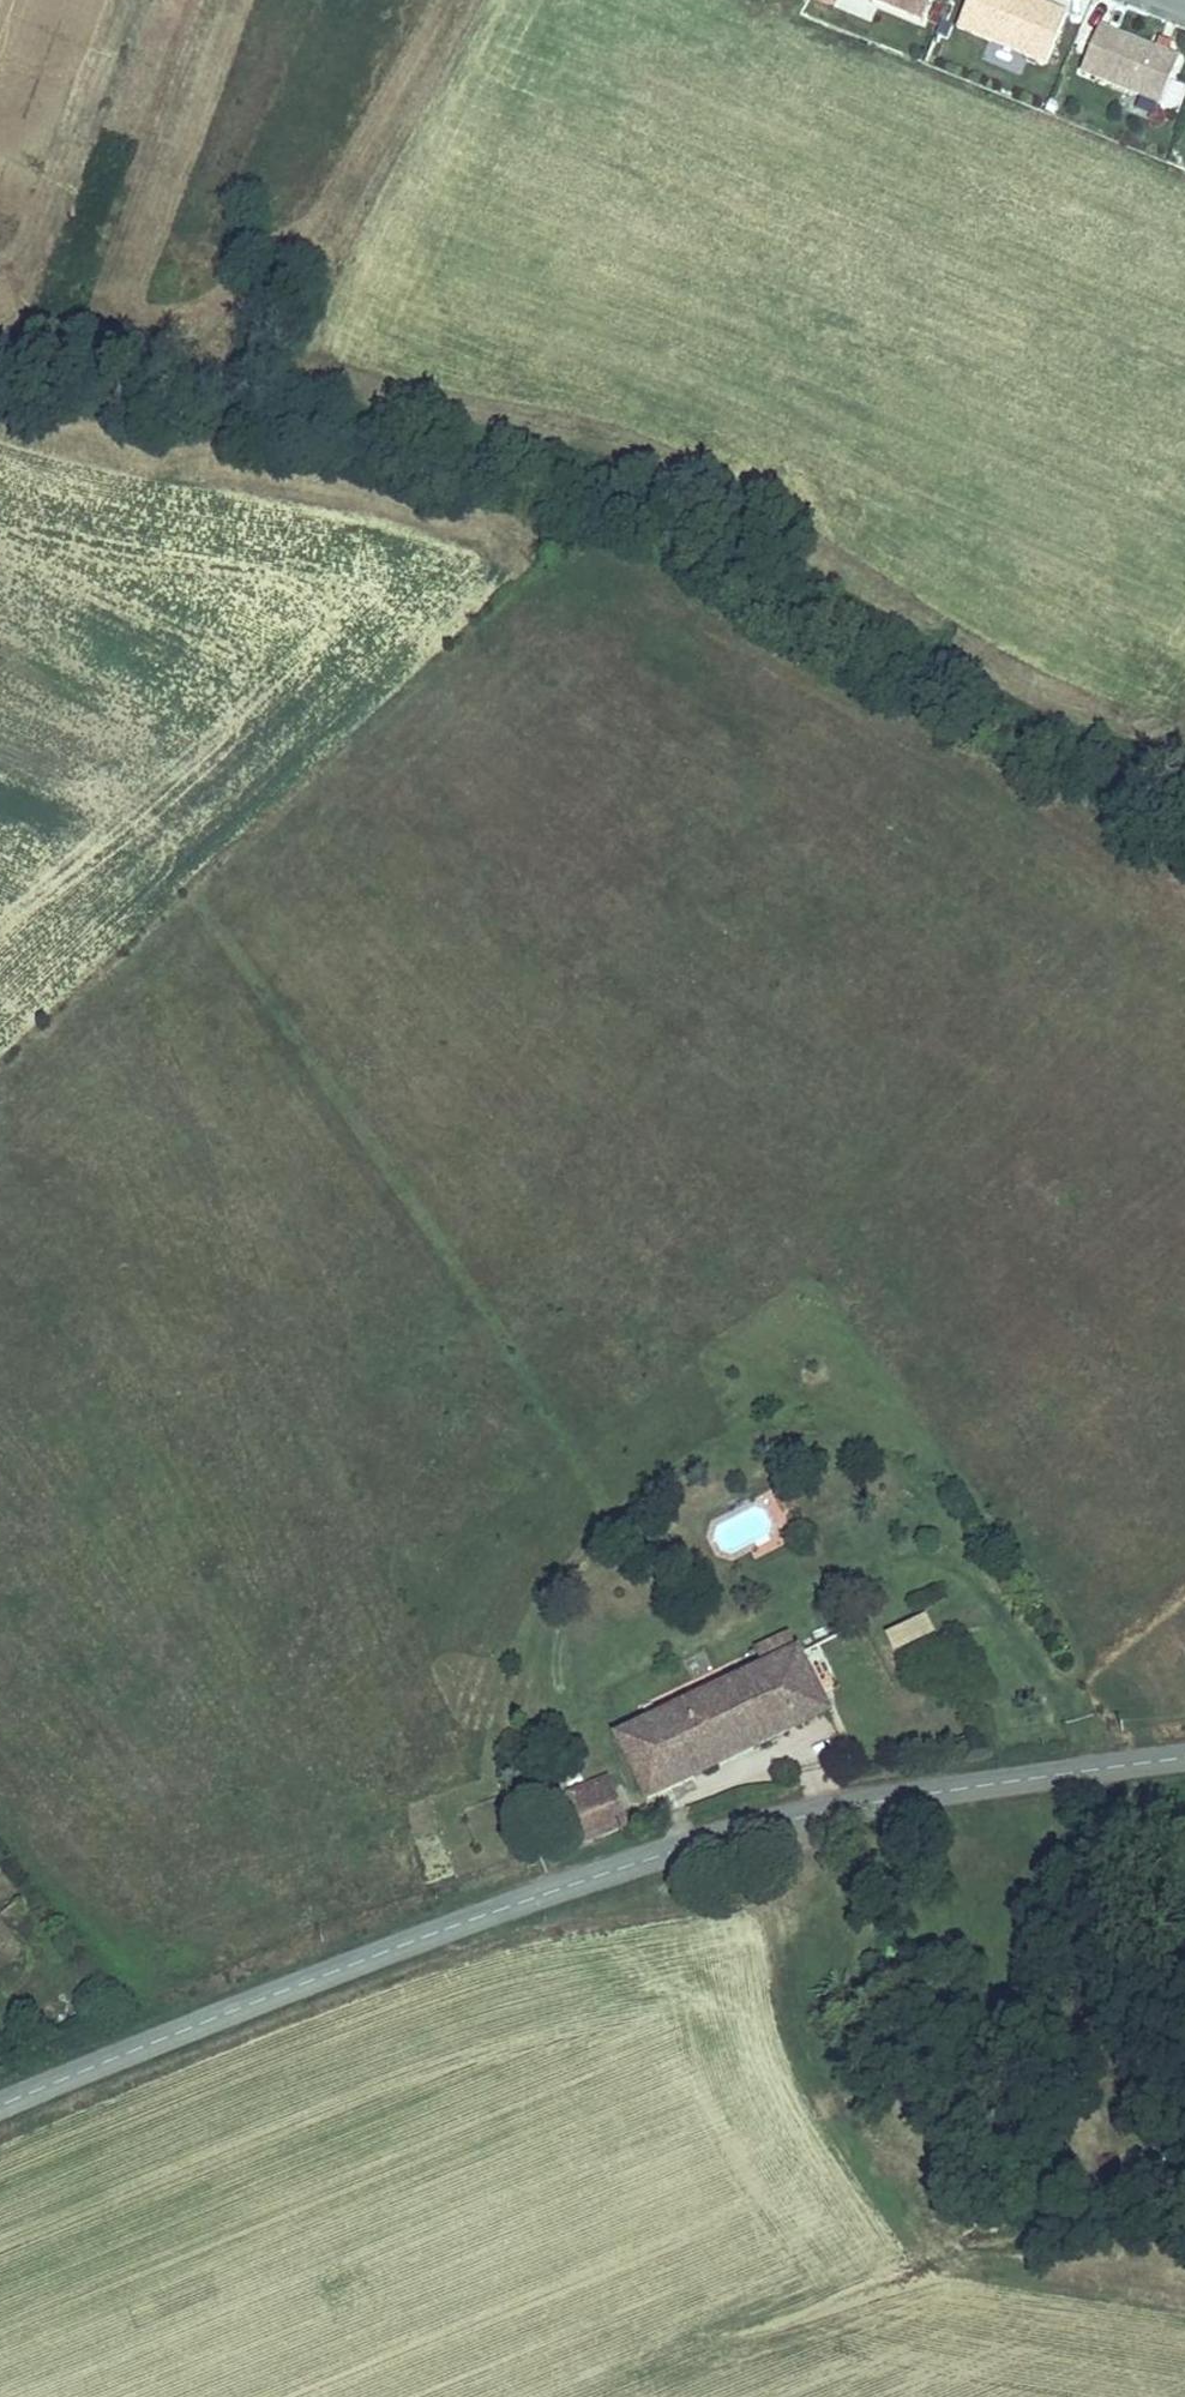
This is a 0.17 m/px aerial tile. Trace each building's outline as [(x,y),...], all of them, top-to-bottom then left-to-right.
[(920,22),(930,0),(869,0),(920,22)] [(1025,0),(971,0),(958,29),(1045,67),(1066,18),(1025,0)] [(1180,62),(1102,30),(1084,73),(1162,105),(1180,62)] [(884,1633),(893,1654),(936,1635),(927,1614),(884,1633)] [(799,1641),(621,1718),(648,1783),(826,1708),(799,1641)] [(602,1748),(560,1766),(582,1821),(624,1804),(602,1748)]
